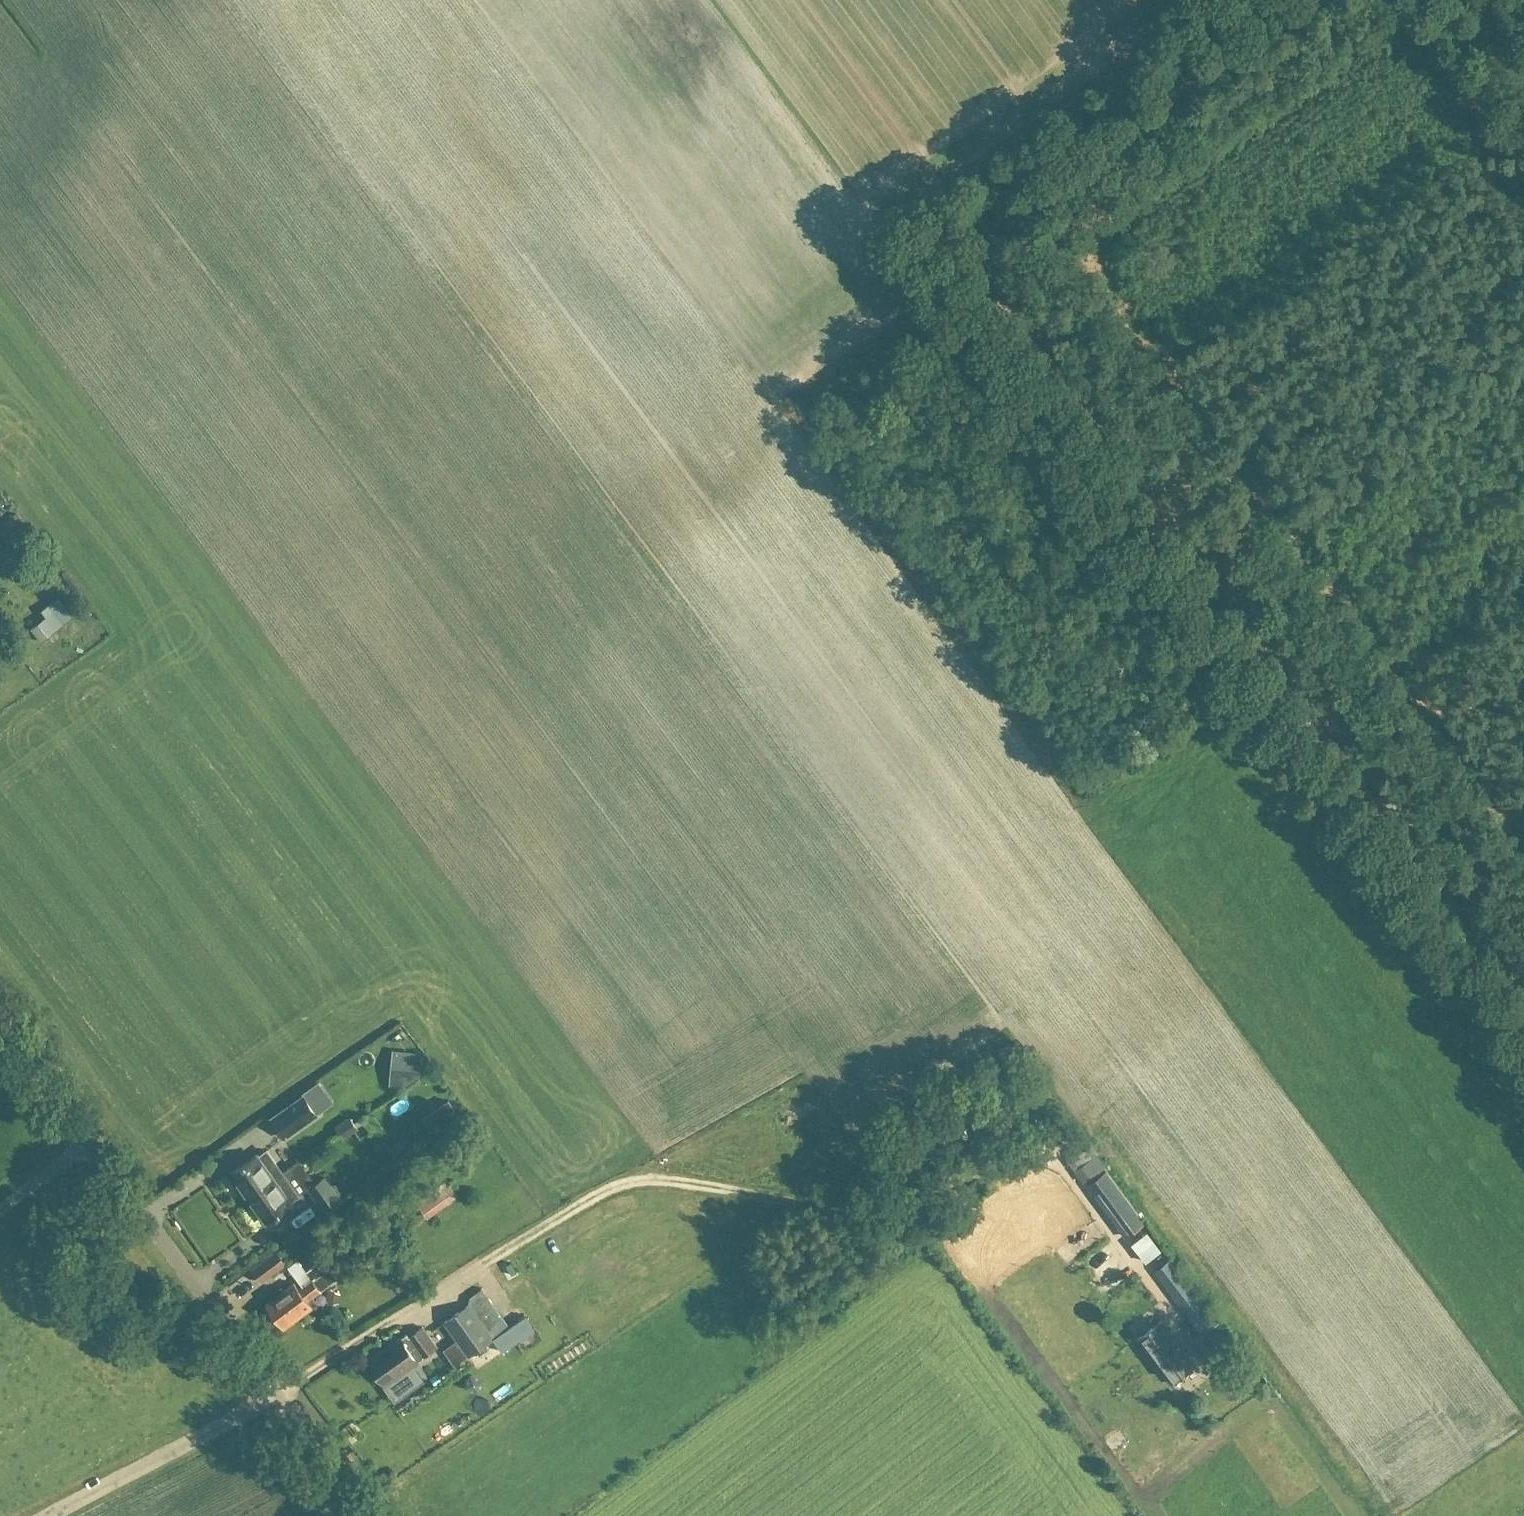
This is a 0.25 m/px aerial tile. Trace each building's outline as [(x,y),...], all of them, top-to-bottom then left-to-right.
[(60,594),(28,619),(40,634),(71,608),(60,594)] [(405,1055),(403,1076),(419,1078),(421,1056),(405,1055)] [(271,1117),(285,1137),(318,1113),(304,1094),(271,1117)] [(231,1174),(248,1198),(282,1174),(266,1151),(258,1157),(257,1155),(231,1174)] [(1143,1223),(1104,1172),(1086,1185),(1126,1236),(1143,1223)] [(290,1202),(298,1197),(282,1174),(248,1198),(265,1223),(291,1205),(290,1202)] [(433,1214),(462,1188),(449,1174),(420,1200),(433,1214)] [(320,1177),(306,1186),(320,1207),(334,1197),(320,1177)] [(260,1283),(285,1265),(275,1253),(251,1271),(260,1283)] [(266,1304),(285,1329),(318,1303),(313,1297),(337,1278),(322,1259),(306,1272),(312,1279),(298,1289),(293,1283),(266,1304)] [(1208,1311),(1170,1260),(1146,1277),(1160,1294),(1167,1289),(1193,1323),(1208,1311)] [(819,1283),(823,1293),(842,1286),(839,1276),(819,1283)] [(469,1305),(444,1323),(468,1357),(493,1339),(469,1305)] [(518,1316),(491,1331),(497,1342),(524,1327),(518,1316)] [(1171,1384),(1195,1366),(1161,1321),(1137,1340),(1171,1384)] [(423,1357),(437,1347),(422,1328),(409,1338),(407,1335),(368,1362),(385,1386),(423,1358),(423,1357)] [(1206,1358),(1220,1348),(1207,1332),(1193,1342),(1206,1358)]
